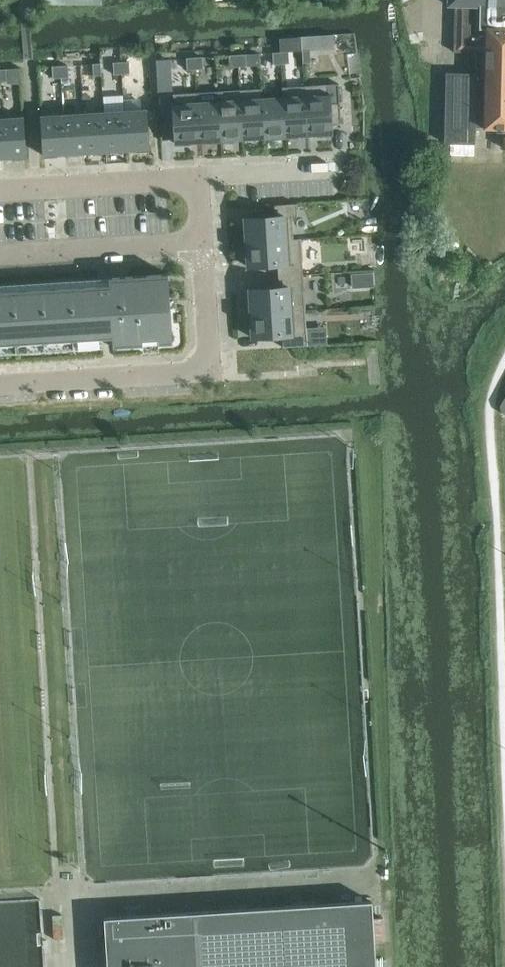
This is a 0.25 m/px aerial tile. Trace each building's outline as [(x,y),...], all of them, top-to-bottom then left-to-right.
[(463,141),(474,142),(474,126),(504,127),(504,0),(447,0),(447,3),(454,3),(453,49),(476,50),(475,71),(445,70),(444,141),(463,141)] [(334,34),(302,36),(303,50),(310,49),(335,48),(334,34)] [(311,61),(310,49),(303,50),(302,50),(303,62),(311,61)] [(281,51),(273,52),(273,64),(281,63),(281,51)] [(281,51),(281,63),(289,63),(289,51),(281,51)] [(121,52),(113,52),(113,62),(121,61),(121,52)] [(245,53),(237,54),(238,66),(246,65),(245,53)] [(237,54),(229,54),(230,66),(238,66),(237,54)] [(202,56),(194,57),(195,69),(203,68),(202,56)] [(194,57),(186,57),(187,69),(195,69),(194,57)] [(121,61),(113,62),(114,74),(122,73),(121,61)] [(129,61),(121,61),(122,73),(130,73),(129,61)] [(101,62),(93,63),(94,75),(102,74),(101,62)] [(68,64),(60,65),(61,77),(63,77),(69,76),(68,64)] [(53,77),(61,77),(60,65),(52,65),(53,77)] [(23,113),(21,81),(10,82),(11,114),(23,113)] [(327,84),(304,85),(308,135),(330,133),(328,93),(327,84)] [(304,85),(283,87),(283,96),(286,136),(308,135),(304,85)] [(261,88),(240,89),(240,99),(243,139),(264,138),(262,97),(261,88)] [(240,89),(218,91),(219,100),(221,140),(243,139),(240,99),(240,89)] [(175,113),(171,113),(173,134),(177,133),(177,143),(200,142),(197,102),(197,92),(174,93),(175,113)] [(283,96),(262,97),(264,138),(286,136),(283,96)] [(219,100),(197,102),(200,142),(221,140),(219,100)] [(124,110),(127,150),(148,149),(146,109),(124,110)] [(106,151),(127,150),(124,110),(104,111),(106,151)] [(86,153),(106,151),(104,111),(84,113),(86,153)] [(63,114),(66,154),(86,153),(84,113),(63,114)] [(42,115),(44,155),(66,154),(63,114),(42,115)] [(1,118),(3,158),(25,156),(22,116),(1,118)] [(297,203),(274,205),(275,217),(292,216),(297,216),(297,203)] [(275,217),(244,219),(245,242),(294,239),(294,238),(292,216),(275,217)] [(294,239),(245,242),(247,266),(277,264),(302,262),(301,238),(294,238),(294,239)] [(302,262),(277,264),(278,276),(303,274),(302,262)] [(112,337),(113,347),(172,343),(167,273),(108,277),(109,284),(0,291),(0,344),(112,337)] [(303,274),(278,276),(279,288),(304,286),(303,274)] [(279,288),(248,290),(250,313),(305,310),(304,286),(279,288)] [(305,310),(250,313),(251,337),(282,335),(307,334),(305,310)] [(307,334),(282,335),(283,347),(307,346),(307,334)] [(106,912),(109,966),(376,966),(373,897),(106,912)]
